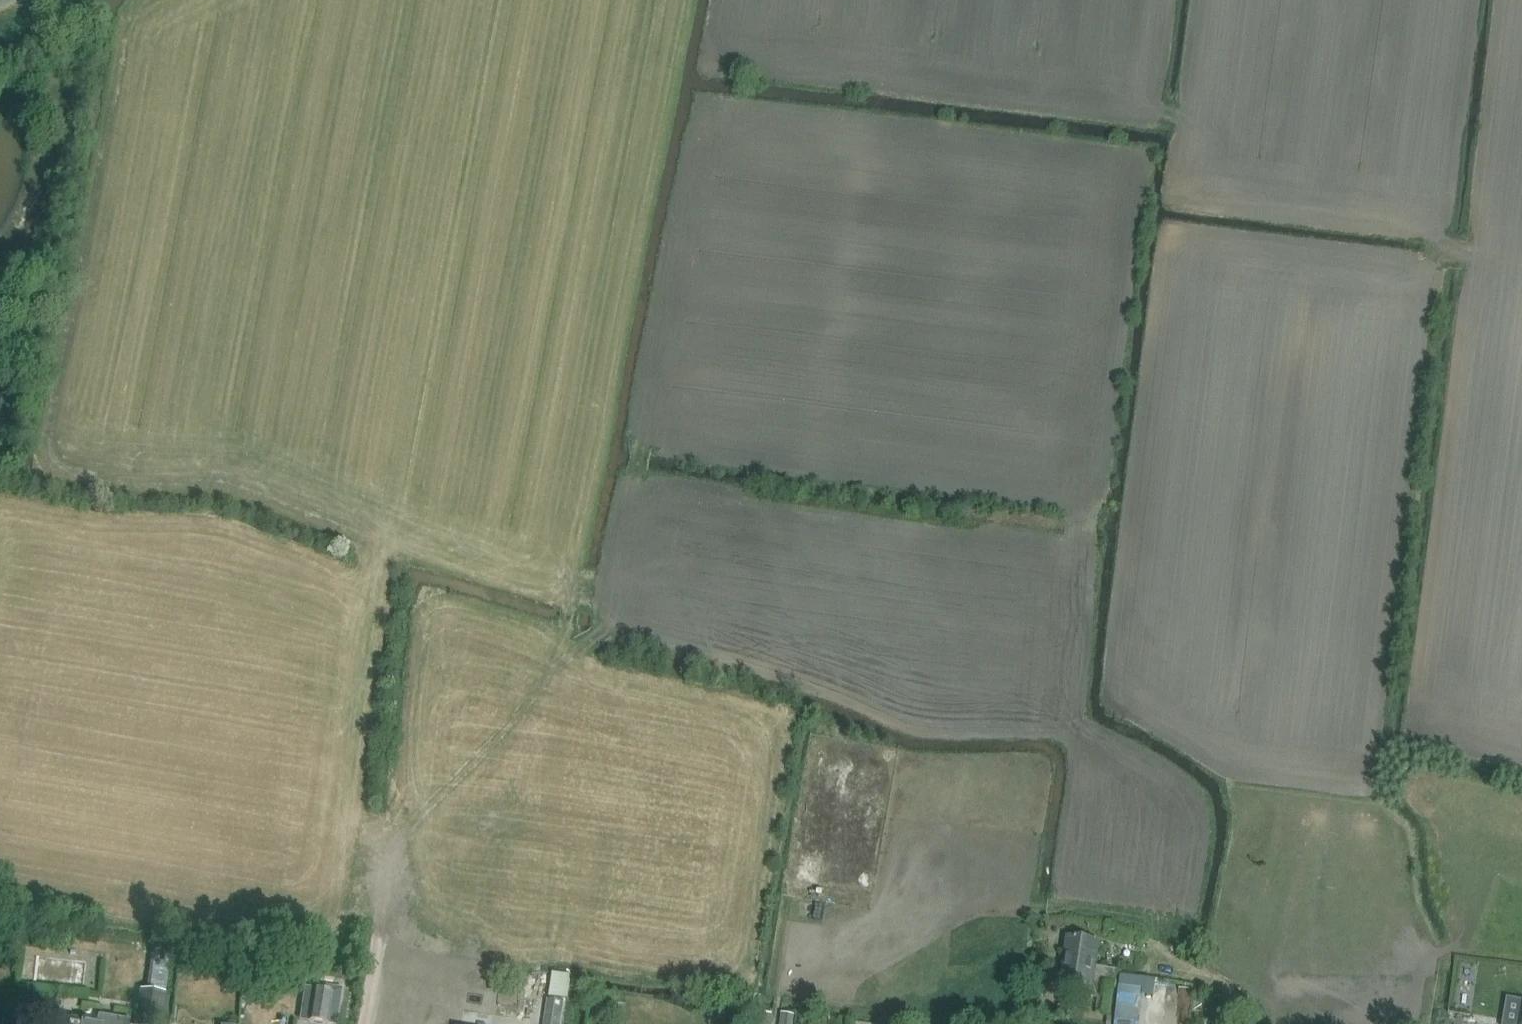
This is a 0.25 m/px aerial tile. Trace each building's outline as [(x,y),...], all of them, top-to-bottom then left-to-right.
[(60,216),(48,214),(45,229),(57,231),(60,216)] [(1097,943),(1066,938),(1059,981),(1082,985),(1080,994),(1098,997),(1096,1011),(1106,1013),(1110,986),(1090,983),(1097,943)] [(553,973),(550,997),(570,1000),(574,976),(553,973)] [(315,984),(308,1023),(315,1023),(329,1023),(336,987),(315,984)] [(1118,1023),(1141,1023),(1143,986),(1119,985),(1118,1023)] [(156,994),(139,991),(135,1023),(159,1023),(163,995),(156,994)] [(543,1023),(560,1023),(563,1001),(547,999),(543,1023)] [(781,1013),(780,1023),(793,1023),(794,1015),(781,1013)] [(727,1023),(739,1023),(741,1016),(729,1014),(727,1023)]
